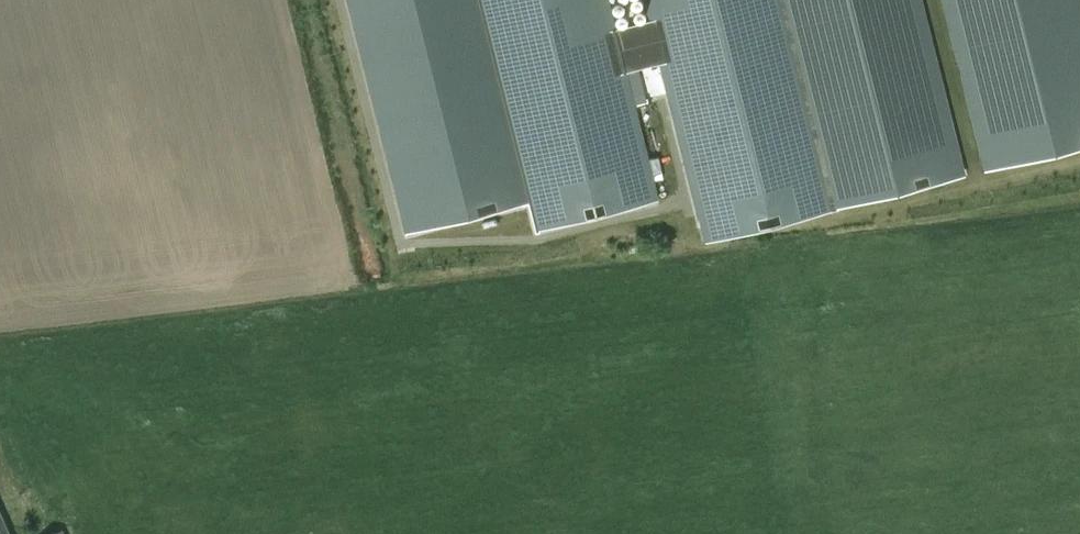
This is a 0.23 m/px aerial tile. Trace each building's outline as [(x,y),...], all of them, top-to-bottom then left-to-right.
[(409,235),(530,205),(536,230),(658,200),(636,114),(629,84),(626,72),(615,29),(608,0),(350,0),(409,235)] [(615,29),(626,72),(662,63),(665,75),(673,104),(707,237),(708,241),(813,214),(835,208),(840,207),(963,176),(918,0),(646,0),(652,20),(615,29)] [(988,170),(1079,146),(1079,0),(945,0),(988,170)] [(0,514),(0,533),(9,533),(0,514)]
